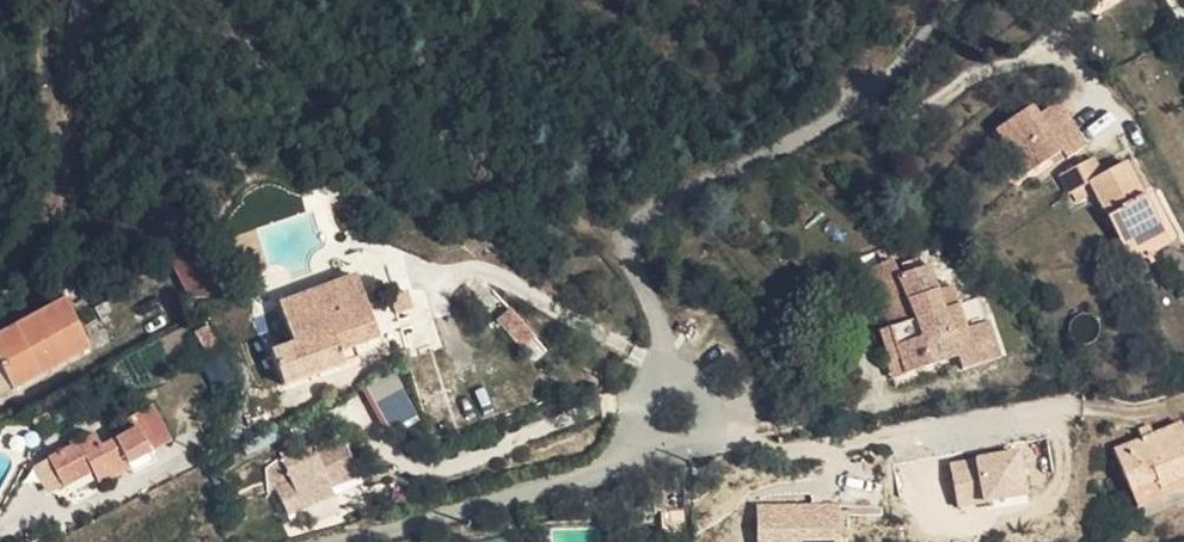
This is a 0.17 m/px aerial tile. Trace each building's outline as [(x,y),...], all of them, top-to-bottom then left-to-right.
[(1026,77),(989,100),(1022,151),(1057,127),(1060,133),(1080,120),(1050,76),(1032,88),(1026,77)] [(1136,220),(1157,209),(1119,142),(1098,152),(1088,135),(1053,153),(1063,172),(1067,169),(1072,179),(1088,171),(1125,240),(1143,231),(1136,220)] [(1162,220),(1157,209),(1136,220),(1143,231),(1162,220)] [(889,251),(901,275),(928,266),(920,242),(889,251)] [(192,245),(167,262),(189,297),(193,296),(231,295),(241,288),(192,245)] [(928,266),(901,275),(907,291),(910,300),(893,306),(871,313),(881,343),(892,340),(896,353),(934,341),(947,337),(952,351),(990,338),(978,301),(957,308),(942,262),(928,266)] [(382,338),(360,277),(281,307),(295,345),(274,354),(287,388),(359,360),(355,348),(382,338)] [(910,300),(907,291),(889,297),(893,306),(910,300)] [(12,335),(25,358),(0,373),(0,376),(13,399),(89,352),(61,305),(12,335)] [(510,306),(496,319),(521,347),(535,335),(510,306)] [(191,309),(180,316),(193,339),(205,331),(191,309)] [(12,335),(0,342),(0,373),(25,358),(12,335)] [(892,340),(881,343),(878,344),(882,356),(884,357),(896,353),(892,340)] [(937,350),(934,341),(896,353),(884,357),(886,367),(937,350)] [(397,372),(365,386),(383,428),(415,415),(397,372)] [(47,458),(51,464),(60,482),(62,488),(93,472),(99,484),(131,467),(152,456),(149,451),(170,440),(150,403),(116,423),(121,433),(98,445),(92,435),(47,458)] [(45,411),(33,418),(39,431),(52,423),(45,411)] [(1165,475),(1183,469),(1183,467),(1169,418),(1100,441),(1114,485),(1140,475),(1143,483),(1165,475)] [(316,458),(314,452),(313,450),(282,463),(290,485),(274,492),(285,516),(332,498),(327,484),(356,474),(344,445),(316,458)] [(60,482),(51,464),(25,448),(35,466),(60,482)] [(950,456),(955,505),(1028,498),(1024,449),(950,456)] [(140,483),(160,472),(152,456),(131,467),(140,483)] [(1168,483),(1165,475),(1143,483),(1140,475),(1114,485),(1119,500),(1168,483)] [(829,508),(800,504),(797,537),(825,541),(829,508)]
